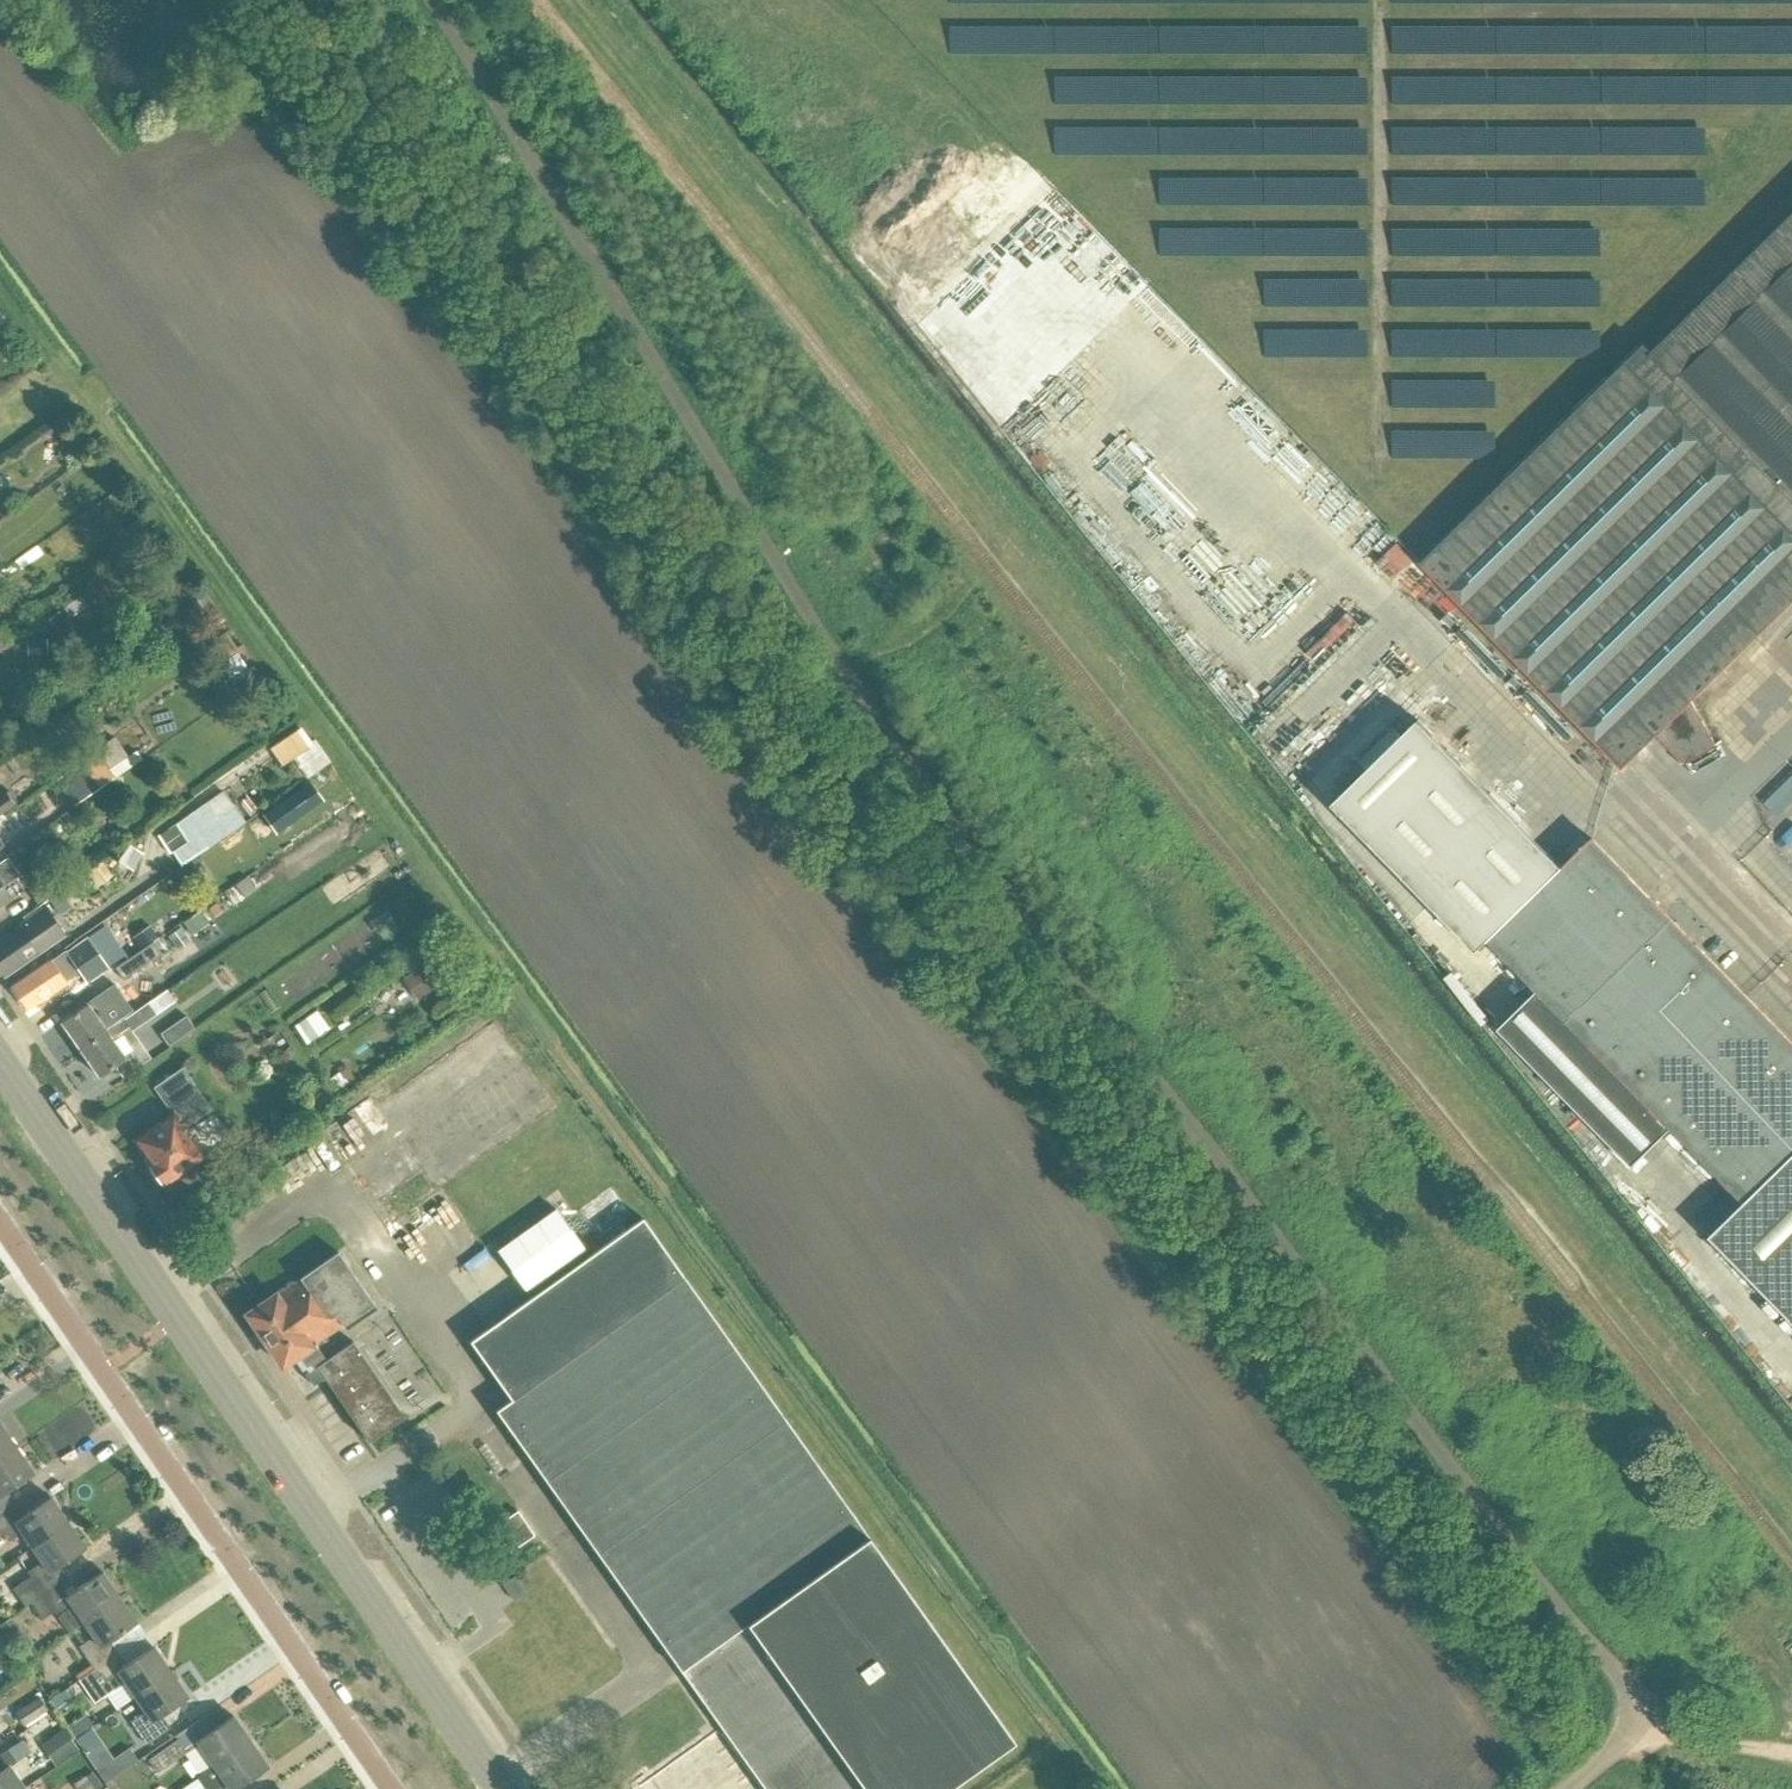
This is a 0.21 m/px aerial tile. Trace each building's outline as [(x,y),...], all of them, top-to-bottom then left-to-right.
[(1699,200),(1699,177),(1632,177),(1632,200),(1699,200)] [(1651,353),(1643,345),(1421,563),(1623,769),(1656,736),(1682,762),(1717,744),(1691,701),(1791,602),(1791,214),(1651,353)] [(75,632),(57,610),(47,619),(65,641),(75,632)] [(27,639),(28,655),(48,654),(47,638),(27,639)] [(207,668),(218,684),(245,666),(234,650),(207,668)] [(1561,865),(1417,718),(1400,734),(1391,726),(1357,760),(1365,768),(1331,802),(1475,949),(1486,938),(1535,988),(1495,1027),(1630,1164),(1669,1125),(1741,1199),(1708,1232),(1791,1318),(1791,1043),(1591,837),(1561,865)] [(288,753),(304,777),(319,766),(321,769),(330,762),(328,759),(327,760),(311,736),(308,738),(301,729),(278,746),(284,755),(288,753)] [(63,771),(81,797),(139,757),(133,748),(125,754),(112,736),(94,748),(95,749),(63,771)] [(1791,795),(1791,767),(1756,801),(1770,816),(1791,795)] [(1492,791),(1519,814),(1534,796),(1506,773),(1492,791)] [(264,815),(276,833),(323,800),(311,782),(264,815)] [(169,851),(178,865),(243,820),(221,788),(154,836),(166,853),(169,851)] [(15,806),(7,795),(0,799),(0,817),(15,806)] [(117,861),(130,869),(141,851),(128,843),(117,861)] [(344,874),(355,890),(389,867),(378,851),(344,874)] [(13,899),(5,887),(21,876),(9,859),(0,865),(0,907),(13,899)] [(224,893),(233,907),(262,887),(253,874),(224,893)] [(48,879),(30,892),(39,905),(57,892),(48,879)] [(0,941),(0,970),(5,977),(40,953),(40,951),(64,934),(46,907),(20,925),(21,926),(0,941)] [(201,912),(184,924),(193,936),(209,924),(201,912)] [(133,938),(141,949),(159,937),(150,926),(133,938)] [(169,936),(179,951),(191,943),(181,928),(169,936)] [(88,939),(67,954),(74,963),(75,965),(87,983),(108,968),(88,939)] [(154,943),(116,969),(124,981),(162,955),(154,943)] [(66,951),(13,988),(28,1009),(65,983),(60,976),(75,965),(74,963),(67,954),(66,951)] [(438,985),(424,964),(400,980),(414,1001),(438,985)] [(167,990),(149,1002),(150,1003),(157,1014),(175,1001),(167,990)] [(89,1006),(64,1023),(83,1050),(127,1020),(125,1017),(107,1030),(95,1013),(114,1000),(107,991),(88,1004),(89,1006)] [(127,1020),(83,1050),(100,1076),(126,1058),(114,1039),(131,1028),(133,1032),(158,1015),(157,1014),(150,1003),(127,1019),(127,1020)] [(295,1025),(307,1042),(330,1027),(318,1009),(295,1025)] [(186,1017),(161,1034),(170,1048),(196,1030),(186,1017)] [(149,1171),(155,1180),(161,1181),(164,1185),(203,1159),(183,1130),(212,1111),(183,1069),(155,1089),(173,1116),(137,1141),(153,1164),(151,1165),(152,1166),(149,1171)] [(302,1149),(262,1174),(273,1192),(314,1168),(302,1149)] [(556,1209),(497,1250),(526,1290),(585,1248),(556,1209)] [(467,1341),(509,1399),(494,1410),(544,1481),(596,1554),(680,1672),(765,1788),(946,1788),(1013,1741),(868,1538),(785,1421),(732,1347),(683,1278),(641,1218),(467,1341)] [(282,1367),(304,1351),(367,1442),(402,1418),(351,1343),(334,1354),(324,1338),(341,1326),(341,1327),(372,1306),(336,1254),(298,1279),(299,1280),(247,1316),(282,1367)] [(16,1447),(0,1424),(0,1458),(16,1447)] [(14,1504),(6,1492),(33,1473),(16,1447),(0,1458),(0,1514),(14,1504)] [(31,1547),(67,1522),(50,1496),(22,1515),(14,1504),(0,1514),(0,1534),(6,1543),(21,1533),(31,1547)] [(518,1510),(494,1527),(510,1551),(535,1535),(518,1510)] [(30,1603),(66,1578),(57,1567),(85,1548),(67,1522),(31,1547),(41,1562),(27,1572),(30,1576),(12,1588),(25,1607),(30,1603)] [(73,1589),(66,1578),(30,1603),(42,1620),(54,1611),(58,1617),(69,1632),(83,1622),(82,1622),(119,1597),(101,1570),(73,1589)] [(501,1586),(512,1601),(523,1594),(512,1578),(501,1586)] [(93,1668),(117,1652),(109,1640),(136,1622),(119,1597),(82,1622),(83,1622),(92,1636),(78,1646),(93,1668)] [(8,1641),(18,1634),(9,1621),(0,1627),(0,1629),(8,1641)] [(34,1651),(25,1639),(15,1646),(24,1658),(34,1651)] [(123,1681),(133,1696),(170,1671),(152,1645),(125,1664),(117,1652),(93,1668),(94,1669),(78,1680),(94,1702),(123,1681)] [(129,1720),(145,1743),(168,1726),(160,1715),(187,1696),(170,1671),(133,1696),(143,1710),(129,1720)] [(95,1725),(87,1713),(69,1724),(78,1737),(95,1725)] [(233,1715),(196,1740),(214,1765),(251,1741),(233,1715)] [(77,1749),(64,1730),(48,1742),(60,1760),(77,1749)] [(178,1739),(148,1760),(158,1773),(187,1753),(178,1739)] [(268,1765),(251,1741),(214,1765),(197,1776),(206,1788),(234,1788),(268,1765)] [(139,1760),(130,1747),(98,1768),(107,1782),(139,1760)] [(27,1788),(12,1767),(19,1762),(10,1750),(0,1757),(0,1788),(26,1788),(27,1788)] [(190,1778),(173,1788),(197,1788),(190,1778)]
